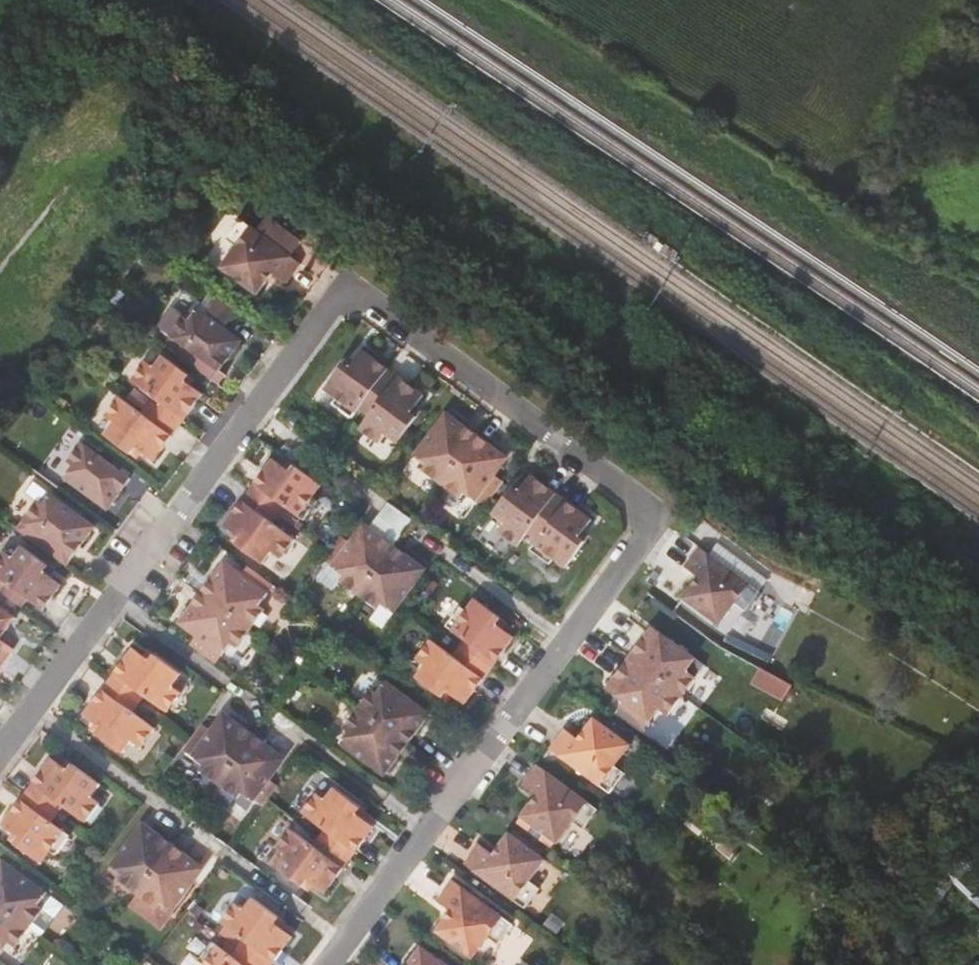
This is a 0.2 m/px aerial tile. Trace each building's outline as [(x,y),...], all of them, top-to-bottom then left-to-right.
[(222,262),(259,289),(273,269),(286,278),(302,257),(292,251),(303,236),(268,211),(258,225),(242,214),(227,234),(237,242),(222,262)] [(147,313),(221,369),(241,341),(222,328),(232,313),(215,300),(209,307),(201,301),(191,314),(163,292),(147,313)] [(424,390),(364,345),(350,364),(344,359),(325,384),(338,394),(334,400),(352,414),(359,403),(368,410),(358,424),(375,436),(382,427),(396,438),(416,412),(411,408),(424,390)] [(137,443),(155,457),(203,392),(186,378),(189,374),(161,352),(154,361),(148,357),(134,376),(156,394),(144,409),(122,392),(107,411),(113,416),(103,428),(131,450),(137,443)] [(447,406),(433,426),(440,430),(453,412),(447,406)] [(440,430),(433,426),(414,451),(426,460),(421,467),(460,496),(465,490),(477,499),(497,473),(490,467),(504,449),(453,412),(440,430)] [(97,488),(115,501),(132,477),(81,439),(67,456),(74,463),(66,474),(92,494),(97,488)] [(490,467),(497,473),(511,454),(504,449),(490,467)] [(237,540),(263,559),(273,547),(283,554),(296,536),(273,519),(286,501),(307,517),(319,499),(314,495),(323,482),(296,462),(292,467),(273,454),(224,520),(242,533),(237,540)] [(578,532),(592,514),(532,470),(518,489),(513,485),(494,511),(504,519),(499,526),(514,537),(523,525),(536,535),(529,545),(550,560),(554,556),(564,564),(584,537),(578,532)] [(26,533),(62,559),(68,551),(74,555),(92,530),(74,518),(78,510),(53,491),(44,503),(36,498),(23,517),(31,523),(26,533)] [(364,519),(349,539),(356,544),(371,525),(364,519)] [(356,544),(349,539),(331,563),(343,574),(338,581),(376,610),(381,602),(393,612),(413,586),(406,581),(420,562),(371,525),(356,544)] [(717,539),(709,551),(757,588),(767,576),(717,539)] [(0,583),(0,587),(19,600),(25,591),(43,605),(61,580),(45,568),(50,562),(20,540),(12,551),(3,545),(0,549),(0,571),(5,575),(0,583)] [(757,588),(709,551),(699,544),(685,563),(698,573),(683,593),(719,621),(734,600),(744,607),(757,588)] [(236,576),(241,570),(223,557),(218,564),(236,576)] [(406,581),(413,586),(427,567),(420,562),(406,581)] [(268,590),(241,570),(236,576),(218,564),(184,611),(201,624),(196,630),(191,637),(215,655),(220,649),(223,651),(232,639),(236,642),(265,604),(260,601),(268,590)] [(448,690),(463,701),(513,634),(496,620),(500,614),(473,594),(465,605),(460,602),(445,621),(465,637),(453,655),(428,636),(414,654),(423,662),(414,675),(442,696),(448,690)] [(15,613),(0,602),(0,634),(15,613)] [(179,617),(196,630),(201,624),(184,611),(179,617)] [(665,644),(671,636),(652,622),(646,629),(665,644)] [(629,691),(623,698),(618,705),(644,724),(659,703),(669,710),(694,675),(685,668),(694,654),(671,636),(665,644),(646,629),(610,677),(629,691)] [(11,643),(0,635),(0,659),(11,643)] [(130,737),(139,744),(156,721),(133,704),(145,688),(164,703),(178,684),(173,680),(182,668),(157,650),(152,656),(133,643),(85,709),(103,722),(97,730),(121,749),(130,737)] [(784,698),(793,683),(762,666),(753,681),(784,698)] [(605,685),(623,698),(629,691),(610,677),(605,685)] [(390,766),(426,718),(409,705),(414,699),(387,679),(378,690),(373,686),(343,724),(349,728),(340,740),(368,761),(374,753),(390,766)] [(409,705),(426,718),(431,712),(414,699),(409,705)] [(225,708),(211,727),(218,731),(232,713),(225,708)] [(256,797),(274,773),(267,768),(280,749),(232,713),(218,731),(211,727),(193,751),(205,761),(201,766),(237,794),(242,787),(256,797)] [(550,745),(609,789),(623,769),(614,763),(629,741),(594,714),(577,735),(565,726),(550,745)] [(267,768),(274,773),(287,755),(280,749),(267,768)] [(385,774),(390,766),(374,753),(368,761),(385,774)] [(68,767),(51,754),(1,822),(19,836),(16,842),(39,860),(48,848),(54,853),(65,836),(44,821),(57,803),(82,822),(98,800),(89,793),(99,780),(73,761),(68,767)] [(520,813),(557,840),(572,819),(581,826),(596,806),(538,762),(523,782),(535,792),(520,813)] [(307,876),(324,889),(373,822),(357,810),(361,803),(335,783),(325,796),(316,789),(301,810),(325,828),(316,840),(291,823),(276,845),(284,851),(276,863),(302,883),(307,876)] [(143,819),(130,838),(136,842),(150,825),(143,819)] [(136,842),(130,838),(110,864),(123,873),(118,880),(154,906),(159,900),(171,910),(191,884),(185,880),(198,860),(150,825),(136,842)] [(464,860),(524,904),(538,884),(530,877),(544,857),(507,830),(492,850),(480,840),(464,860)] [(18,869),(1,857),(0,858),(0,867),(13,876),(18,869)] [(185,880),(191,884),(205,865),(198,860),(185,880)] [(6,939),(12,943),(25,924),(38,933),(62,900),(18,869),(13,876),(0,867),(0,947),(6,939)] [(435,927),(472,955),(486,935),(496,942),(512,921),(453,876),(437,897),(449,906),(435,927)] [(291,934),(273,921),(278,914),(252,893),(242,906),(232,899),(216,921),(240,939),(229,957),(207,941),(197,955),(204,961),(201,964),(267,964),(291,934)] [(433,962),(438,954),(422,942),(417,950),(433,962)] [(438,954),(433,962),(417,950),(405,964),(452,964),(438,954)]
